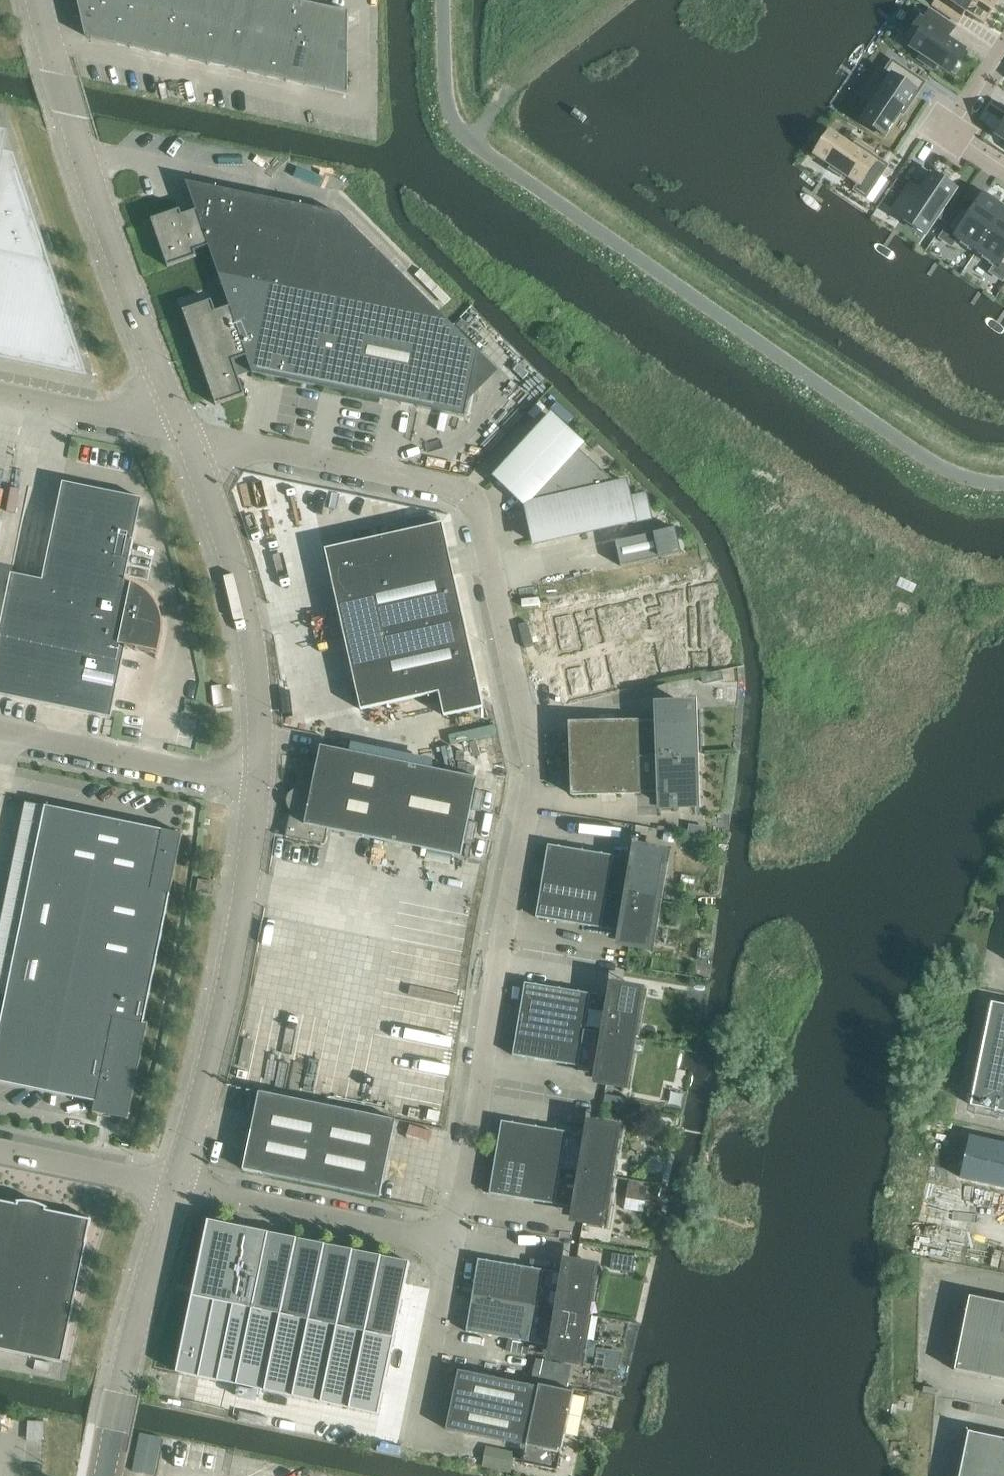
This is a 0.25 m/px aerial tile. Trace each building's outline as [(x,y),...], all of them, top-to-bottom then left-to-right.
[(86,17),(135,28),(139,8),(117,3),(102,0),(82,0),(86,17)] [(149,0),(117,0),(117,3),(139,8),(147,10),(149,0)] [(181,0),(149,0),(147,10),(159,12),(178,16),(181,0)] [(199,21),(208,23),(213,0),(181,0),(178,16),(179,17),(199,21)] [(239,30),(245,0),(213,0),(208,23),(220,25),(239,30)] [(260,34),(270,36),(277,0),(245,0),(239,30),(260,34)] [(304,23),(308,3),(294,0),(277,0),(270,36),(280,38),(300,43),(304,23)] [(933,6),(957,22),(964,12),(982,24),(998,0),(937,0),(933,6)] [(308,3),(304,23),(348,32),(348,12),(308,3)] [(131,48),(151,52),(159,12),(147,10),(139,8),(135,28),(131,48)] [(920,19),(909,36),(915,40),(911,47),(921,54),(918,59),(933,69),(937,64),(949,73),(965,49),(947,37),(954,27),(930,11),(923,21),(920,19)] [(151,52),(171,56),(179,17),(178,16),(159,12),(151,52)] [(129,47),(131,48),(135,28),(86,17),(90,36),(90,38),(129,47)] [(171,56),(191,61),(199,21),(179,17),(171,56)] [(191,61),(211,65),(220,25),(208,23),(199,21),(191,61)] [(300,43),(320,47),(348,53),(348,32),(304,23),(300,43)] [(211,65),(232,69),(239,30),(220,25),(211,65)] [(232,69),(252,74),(260,34),(239,30),(232,69)] [(252,74),(272,78),(280,38),(270,36),(260,34),(252,74)] [(272,78),(292,82),(300,43),(280,38),(272,78)] [(292,82),(312,87),(320,47),(300,43),(292,82)] [(320,47),(312,87),(348,94),(348,53),(320,47)] [(872,104),(862,120),(885,136),(915,91),(909,87),(916,76),(892,60),(884,72),(891,77),(881,91),(877,88),(868,101),(872,104)] [(587,118),(574,109),(570,115),(583,124),(587,118)] [(830,130),(815,154),(831,165),(828,169),(841,178),(844,174),(858,184),(854,190),(865,198),(881,174),(871,168),(876,161),(830,130)] [(85,374),(12,155),(1,153),(5,133),(0,132),(0,357),(85,374)] [(909,184),(893,209),(903,215),(901,218),(913,226),(925,234),(936,217),(942,221),(952,205),(947,202),(955,189),(932,173),(919,191),(909,184)] [(206,241),(219,278),(453,326),(339,213),(197,184),(193,201),(196,210),(182,215),(180,210),(151,220),(167,267),(196,257),(193,245),(206,241)] [(940,238),(951,245),(956,239),(961,242),(960,244),(968,250),(969,247),(976,252),(1003,210),(1003,207),(998,204),(1000,202),(992,196),(990,198),(983,194),(970,214),(960,207),(940,238)] [(976,252),(983,256),(981,259),(989,264),(991,261),(996,265),(991,272),(1003,280),(1003,278),(1003,210),(976,252)] [(453,326),(219,278),(229,307),(216,312),(212,300),(183,310),(216,405),(245,395),(236,370),(250,366),(252,373),(464,417),(478,351),(453,326)] [(616,483),(578,448),(582,444),(551,416),(496,476),(526,504),(535,543),(650,518),(645,497),(629,500),(625,481),(616,483)] [(125,580),(142,498),(63,482),(43,580),(28,577),(11,574),(0,628),(0,694),(111,718),(125,649),(126,649),(127,646),(137,648),(136,651),(137,652),(138,649),(159,653),(162,636),(162,622),(158,608),(150,595),(139,586),(125,580)] [(325,550),(361,710),(439,692),(444,716),(483,707),(442,524),(325,550)] [(615,542),(621,566),(681,553),(675,528),(615,542)] [(688,585),(551,615),(569,699),(690,673),(688,585)] [(723,670),(703,674),(705,683),(725,678),(723,670)] [(195,703),(188,702),(187,710),(194,710),(195,703)] [(572,724),(573,759),(693,755),(691,707),(658,708),(658,720),(570,723),(570,724),(572,724)] [(285,837),(325,845),(328,829),(351,834),(404,845),(461,856),(477,778),(320,746),(317,762),(302,758),(285,837)] [(693,755),(573,759),(574,794),(572,794),(572,795),(661,792),(661,804),(694,803),(693,755)] [(0,1028),(0,1083),(95,1102),(93,1113),(95,1113),(95,1110),(127,1117),(127,1119),(128,1120),(148,1023),(147,1023),(146,1024),(144,1023),(170,894),(183,834),(163,830),(162,831),(45,807),(0,1028)] [(707,827),(689,824),(688,831),(687,834),(697,836),(706,837),(706,836),(707,827)] [(665,830),(663,839),(675,842),(677,832),(665,830)] [(548,845),(542,881),(626,895),(632,859),(548,845)] [(633,859),(632,859),(626,895),(657,900),(664,858),(644,855),(643,858),(635,856),(636,853),(634,853),(633,859)] [(626,895),(542,881),(536,917),(621,932),(620,937),(622,938),(622,935),(630,936),(629,939),(650,942),(657,900),(626,895)] [(525,982),(518,1019),(602,1033),(608,997),(525,982)] [(610,997),(608,997),(602,1033),(634,1038),(641,996),(620,993),(620,996),(612,995),(612,992),(611,991),(610,997)] [(1003,1113),(1003,1005),(995,1003),(995,1006),(997,1006),(977,1104),(974,1104),(974,1106),(1003,1113)] [(602,1033),(518,1019),(512,1055),(598,1070),(597,1075),(598,1076),(599,1073),(607,1074),(606,1077),(626,1080),(634,1038),(602,1033)] [(259,1092),(243,1170),(380,1198),(396,1120),(259,1092)] [(501,1121),(495,1157),(610,1176),(617,1134),(597,1131),(597,1134),(589,1133),(589,1130),(588,1129),(587,1135),(501,1121)] [(610,1176),(495,1157),(489,1194),(574,1208),(574,1213),(575,1214),(576,1211),(584,1212),(583,1215),(603,1218),(610,1176)] [(629,1181),(626,1196),(645,1200),(648,1184),(629,1181)] [(17,1202),(18,1202),(17,1204),(0,1201),(0,1350),(62,1362),(92,1219),(90,1218),(90,1219),(46,1210),(47,1208),(48,1209),(48,1208),(41,1204),(33,1202),(25,1201),(17,1202)] [(179,1373),(378,1414),(410,1262),(210,1221),(197,1284),(195,1284),(193,1296),(194,1297),(179,1373)] [(629,1273),(633,1273),(634,1268),(635,1257),(621,1255),(613,1253),(610,1270),(629,1273)] [(478,1259),(472,1295),(587,1315),(594,1273),(574,1269),(574,1272),(566,1271),(566,1268),(564,1268),(563,1273),(478,1259)] [(587,1315),(472,1295),(466,1332),(551,1346),(550,1352),(552,1352),(553,1349),(560,1350),(560,1353),(580,1357),(587,1315)] [(969,1295),(954,1370),(1003,1380),(1003,1303),(969,1295)] [(605,1369),(618,1371),(621,1352),(616,1351),(596,1348),(593,1367),(605,1369)] [(547,1383),(567,1387),(571,1365),(557,1363),(543,1360),(539,1381),(547,1383)] [(521,1463),(557,1471),(573,1392),(538,1384),(538,1386),(458,1370),(445,1429),(525,1446),(521,1463)] [(1003,1461),(1003,1455),(1003,1439),(968,1431),(963,1453),(1003,1461)] [(140,1432),(135,1470),(158,1473),(163,1435),(140,1432)] [(482,1467),(511,1473),(512,1470),(515,1451),(487,1445),(482,1467)] [(964,1475),(1000,1475),(1003,1461),(963,1453),(959,1475),(964,1475)]
